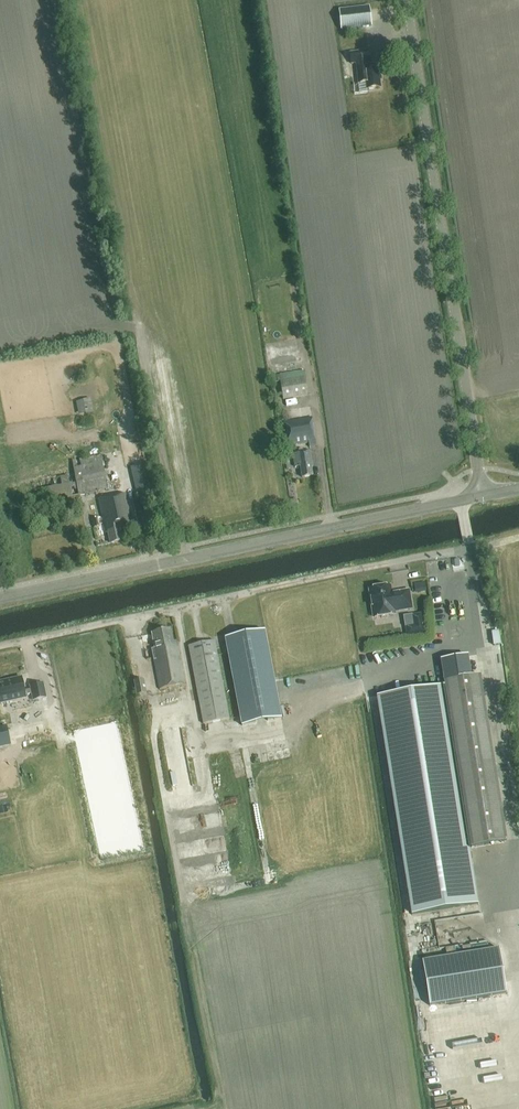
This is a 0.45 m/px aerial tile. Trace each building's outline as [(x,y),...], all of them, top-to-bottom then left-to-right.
[(370,6),(339,10),(341,30),(372,27),(370,6)] [(366,90),(367,90),(380,88),(378,70),(367,72),(366,62),(369,62),(367,51),(350,53),(351,64),(356,63),(358,84),(365,83),(366,90)] [(296,322),(286,323),(287,334),(298,333),(296,322)] [(269,348),(271,364),(300,359),(299,357),(300,355),(299,353),(298,352),(298,350),(277,353),(276,347),(269,348)] [(280,382),(283,399),(307,395),(303,371),(271,377),(272,383),(280,382)] [(312,417),(282,422),(286,447),(309,443),(309,448),(317,447),(312,417)] [(311,467),(313,467),(310,451),(293,454),(295,467),(300,466),(302,478),(313,476),(311,467)] [(32,482),(36,502),(108,490),(102,456),(72,461),(74,475),(32,482)] [(126,493),(109,496),(99,498),(98,499),(102,516),(92,518),(94,527),(100,526),(100,524),(104,524),(106,533),(108,532),(110,543),(123,541),(120,529),(133,527),(126,493)] [(61,512),(76,510),(74,499),(59,501),(61,512)] [(428,590),(429,580),(417,580),(417,590),(428,590)] [(413,609),(410,589),(392,592),(391,585),(368,589),(373,619),(396,615),(396,612),(413,609)] [(425,634),(422,613),(411,615),(412,624),(405,625),(407,637),(425,634)] [(159,689),(183,684),(176,646),(175,641),(173,641),(170,629),(151,633),(153,639),(151,640),(151,644),(154,645),(154,649),(151,650),(159,689)] [(241,726),(282,718),(265,631),(225,639),(226,645),(221,646),(223,653),(227,652),(241,726)] [(492,646),(500,644),(498,631),(490,632),(492,646)] [(215,641),(188,646),(203,724),(230,719),(215,641)] [(377,696),(412,914),(478,904),(469,848),(507,841),(480,675),(463,678),(460,657),(441,660),(445,686),(377,696)] [(30,687),(31,690),(24,691),(21,678),(0,682),(0,700),(1,704),(26,698),(25,695),(31,694),(33,700),(46,697),(43,684),(30,687)] [(146,693),(144,679),(134,681),(137,695),(146,693)] [(6,726),(0,727),(0,747),(10,745),(6,726)] [(499,948),(423,961),(430,1006),(506,993),(499,948)]
